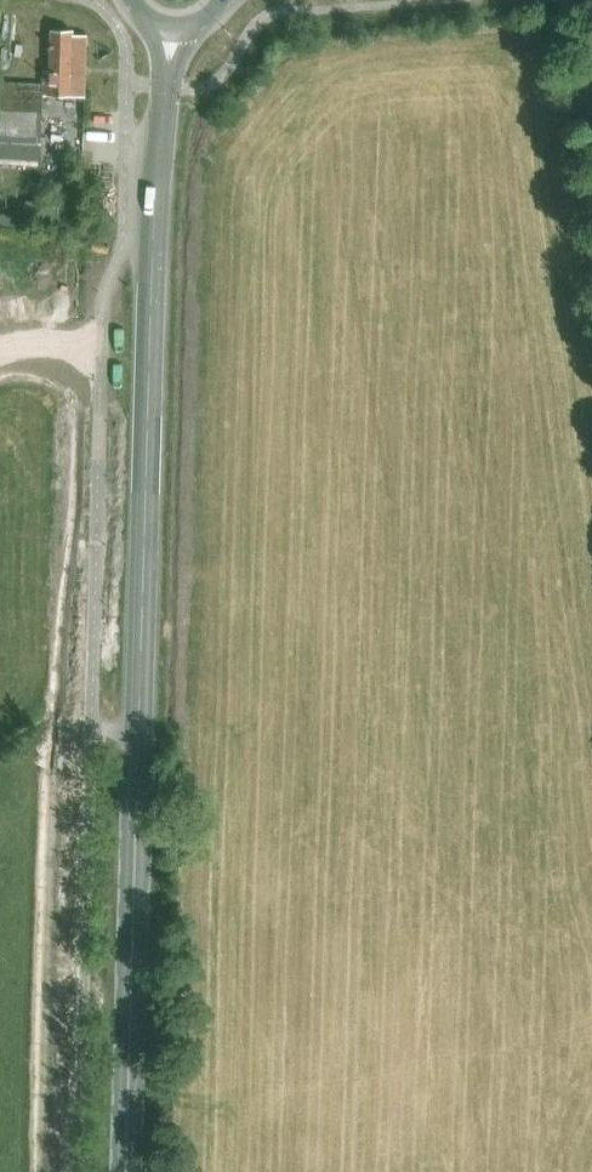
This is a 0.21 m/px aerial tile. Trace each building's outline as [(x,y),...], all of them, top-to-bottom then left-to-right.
[(44,95),(85,96),(86,36),(73,36),(73,31),(51,30),(50,71),(42,71),(42,84),(0,82),(0,163),(42,163),(44,95)]
